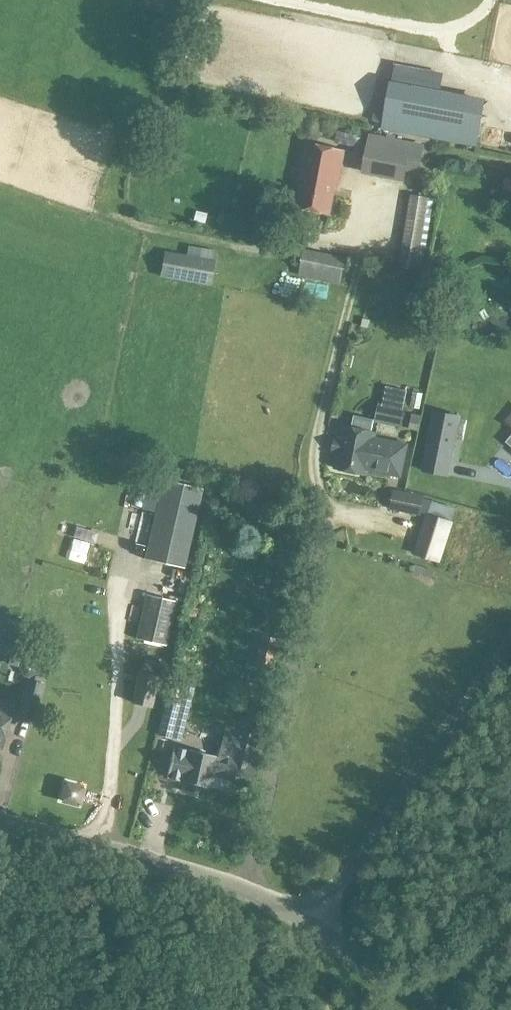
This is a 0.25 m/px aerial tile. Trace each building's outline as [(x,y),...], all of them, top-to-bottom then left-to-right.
[(485,103),(391,87),(384,126),(478,143),(485,103)] [(403,177),(405,169),(418,172),(423,147),(382,138),(383,134),(371,131),(362,168),(403,177)] [(294,208),(330,214),(335,187),(338,188),(344,149),(305,141),(298,180),(299,180),(294,208)] [(429,198),(411,195),(398,267),(416,271),(429,198)] [(298,274),(341,283),(346,257),(304,248),(298,274)] [(214,259),(164,250),(160,276),(210,285),(214,259)] [(493,261),(499,279),(507,276),(502,259),(493,261)] [(381,421),(394,424),(403,425),(406,410),(384,405),(381,421)] [(448,475),(460,414),(433,409),(421,469),(424,470),(422,477),(434,479),(435,472),(448,475)] [(383,477),(387,473),(401,476),(407,444),(375,438),(376,433),(343,426),(340,440),(335,439),(332,450),(337,451),(334,467),(367,474),(368,469),(371,470),(373,475),(383,477)] [(204,491),(165,482),(146,561),(185,570),(204,491)] [(128,508),(131,489),(121,487),(118,506),(128,508)] [(455,506),(423,497),(423,496),(395,488),(390,506),(419,515),(420,510),(427,512),(416,553),(440,560),(455,506)] [(64,528),(46,525),(44,536),(84,544),(85,537),(63,532),(64,528)] [(145,593),(134,637),(166,645),(176,601),(145,593)] [(271,671),(279,640),(261,635),(253,666),(271,671)] [(13,659),(0,656),(0,685),(6,687),(13,659)] [(18,668),(11,692),(22,695),(30,671),(18,668)] [(158,676),(139,671),(132,701),(151,706),(158,676)] [(171,680),(168,696),(166,695),(157,732),(173,735),(181,699),(179,698),(184,683),(171,680)] [(1,748),(12,707),(0,704),(0,748),(1,748)] [(167,776),(182,780),(208,786),(211,772),(251,781),(261,735),(236,729),(236,728),(225,726),(219,756),(215,755),(215,754),(189,749),(174,746),(167,776)]
